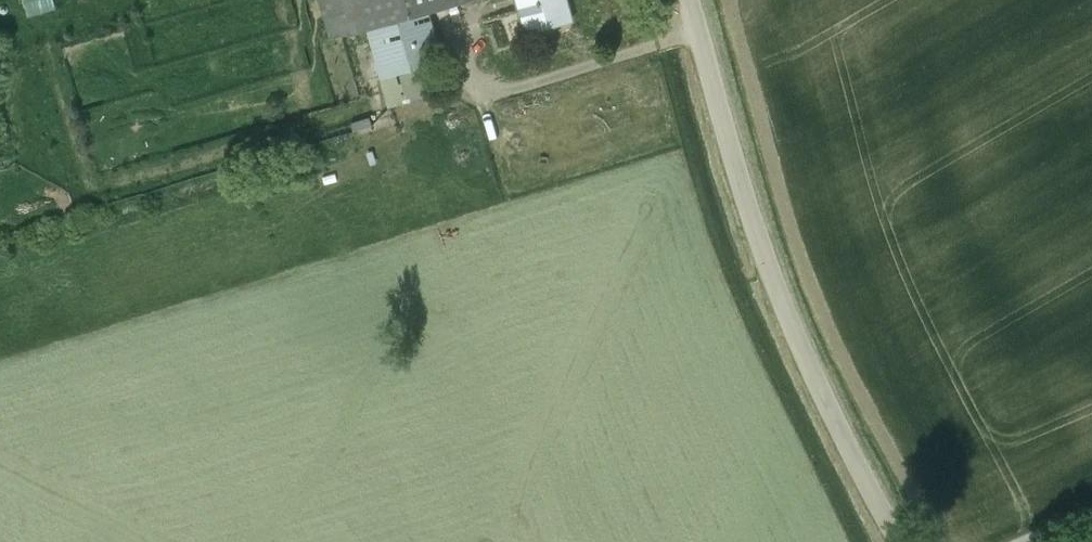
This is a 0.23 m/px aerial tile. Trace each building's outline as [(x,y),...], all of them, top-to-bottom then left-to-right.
[(29,16),(58,8),(56,0),(24,0),(29,16)] [(330,41),(299,50),(322,131),(355,122),(370,118),(373,117),(350,35),(366,31),(380,79),(444,61),(430,13),(477,0),(317,0),(330,41)] [(518,10),(525,8),(532,31),(549,26),(548,22),(566,17),(561,0),(515,0),(518,10)] [(355,122),(352,123),(354,131),(373,125),(370,118),(355,122)]
